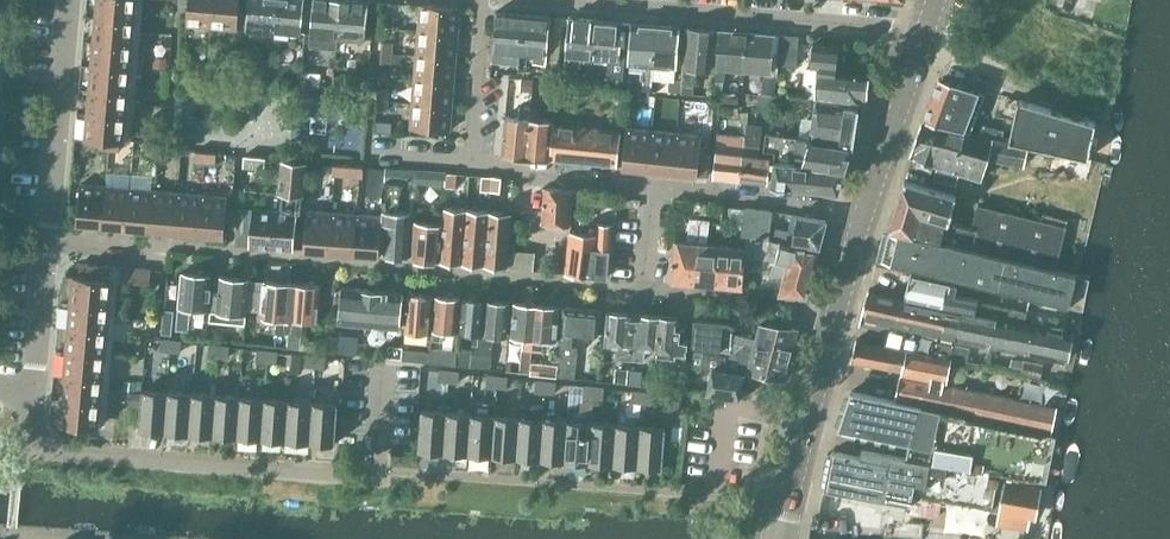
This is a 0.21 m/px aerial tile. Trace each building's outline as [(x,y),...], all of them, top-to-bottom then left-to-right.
[(120,140),(125,140),(137,0),(90,0),(78,136),(100,138),(109,139),(120,140)] [(212,26),(214,0),(189,0),(187,24),(212,26)] [(212,26),(237,28),(240,0),(214,0),(212,26)] [(274,29),(277,0),(249,0),(247,26),(274,29)] [(274,29),(302,31),(305,0),(277,0),(274,29)] [(341,0),(314,0),(311,33),(310,45),(336,47),(337,36),(338,36),(341,0)] [(368,0),(341,0),(338,36),(365,38),(369,0),(368,0)] [(379,12),(390,12),(391,2),(380,1),(379,12)] [(421,4),(419,29),(458,32),(460,8),(421,4)] [(493,48),(506,49),(520,50),(523,13),(496,11),(493,48)] [(550,16),(523,13),(520,50),(534,52),(533,61),(546,62),(550,16)] [(577,55),(593,57),(596,19),(569,17),(569,18),(555,16),(553,33),(568,34),(566,55),(577,55)] [(596,19),(593,57),(607,58),(605,84),(621,85),(623,52),(620,52),(623,21),(596,19)] [(643,85),(651,86),(656,24),(632,22),(628,63),(645,64),(645,69),(641,70),(640,77),(644,79),(643,85)] [(656,24),(651,86),(653,86),(653,88),(658,89),(659,86),(663,86),(663,79),(659,79),(660,66),(677,67),(680,26),(656,24)] [(683,67),(694,68),(710,70),(715,29),(687,27),(683,67)] [(419,29),(417,53),(456,57),(458,32),(419,29)] [(719,29),(714,91),(714,96),(721,97),(721,92),(724,92),(725,80),(726,67),(744,68),(747,31),(719,29)] [(775,34),(747,31),(744,68),(772,71),(775,34)] [(778,64),(795,66),(798,36),(781,34),(778,64)] [(383,40),(382,50),(391,51),(392,41),(383,40)] [(802,96),(860,102),(860,97),(866,97),(869,73),(836,69),(839,45),(813,43),(810,66),(818,67),(816,87),(808,86),(807,93),(803,93),(802,96)] [(391,51),(382,50),(381,61),(401,63),(402,53),(391,53),(391,51)] [(417,53),(415,78),(454,81),(456,57),(417,53)] [(576,70),(577,55),(566,55),(566,60),(566,69),(576,70)] [(198,73),(208,73),(209,63),(199,62),(198,73)] [(209,63),(208,73),(218,74),(219,64),(209,63)] [(269,80),(302,83),(303,71),(271,68),(269,80)] [(303,71),(302,83),(320,85),(321,73),(303,71)] [(541,83),(556,84),(557,76),(542,75),(541,83)] [(415,78),(413,102),(452,106),(454,81),(415,78)] [(521,78),(520,89),(533,90),(534,79),(521,78)] [(669,83),(668,90),(681,91),(682,79),(674,78),(669,83)] [(984,93),(938,79),(923,120),(969,132),(984,93)] [(567,98),(581,100),(582,85),(568,84),(567,98)] [(379,89),(378,99),(388,100),(389,89),(379,89)] [(721,92),(721,97),(721,102),(737,103),(738,93),(724,92),(721,92)] [(759,94),(757,104),(771,105),(772,95),(759,94)] [(388,100),(378,99),(377,109),(387,110),(388,100)] [(1096,121),(1018,99),(1009,140),(1088,158),(1096,121)] [(452,106),(413,102),(411,127),(450,130),(452,106)] [(816,102),(810,139),(854,146),(859,109),(816,102)] [(501,155),(525,157),(530,107),(519,106),(518,116),(505,115),(501,155)] [(550,159),(553,123),(554,120),(540,118),(541,109),(530,107),(525,157),(550,159)] [(745,136),(740,179),(767,182),(770,154),(759,153),(764,109),(756,109),(755,124),(747,124),(746,136),(745,136)] [(772,114),(770,133),(782,135),(784,116),(772,114)] [(1024,166),(1029,146),(992,138),(992,139),(922,121),(910,154),(938,163),(937,165),(938,165),(934,178),(955,184),(959,171),(980,178),(987,157),(1023,165),(1023,166),(1024,166)] [(550,159),(572,162),(576,126),(553,123),(550,159)] [(572,162),(595,164),(598,128),(576,126),(572,162)] [(623,166),(648,169),(652,128),(628,126),(623,166)] [(598,128),(595,164),(617,166),(621,130),(598,128)] [(648,169),(672,172),(677,131),(652,128),(648,169)] [(677,131),(672,172),(707,176),(711,145),(701,144),(702,134),(677,131)] [(713,176),(740,179),(745,136),(718,133),(713,176)] [(99,147),(108,148),(109,139),(100,138),(99,147)] [(109,139),(108,148),(119,149),(120,140),(109,139)] [(147,156),(157,157),(158,147),(148,146),(147,156)] [(158,147),(157,157),(167,158),(168,148),(158,147)] [(195,160),(206,161),(207,152),(196,151),(195,160)] [(207,152),(206,161),(216,162),(216,152),(207,152)] [(838,176),(808,172),(810,160),(776,155),(772,181),(836,189),(838,176)] [(306,161),(282,159),(280,192),(281,193),(299,194),(303,194),(306,161)] [(333,174),(363,176),(364,166),(333,164),(333,174)] [(371,195),(384,197),(385,182),(386,168),(374,167),(371,195)] [(418,170),(386,168),(385,182),(400,183),(417,184),(418,170)] [(445,172),(418,170),(417,184),(444,186),(445,172)] [(446,172),(445,172),(444,186),(456,187),(457,173),(447,172),(446,172)] [(481,190),(490,191),(491,176),(482,175),(481,190)] [(491,176),(490,191),(500,191),(502,177),(491,176)] [(890,226),(889,229),(913,234),(913,233),(939,239),(939,237),(1055,265),(1065,227),(978,205),(972,227),(948,221),(956,195),(905,179),(904,182),(903,186),(902,192),(901,192),(900,195),(899,198),(898,200),(899,201),(897,209),(896,209),(895,210),(894,213),(895,213),(891,227),(890,226)] [(384,197),(382,216),(382,223),(386,223),(384,254),(408,257),(410,213),(397,212),(400,183),(385,182),(384,197)] [(78,223),(102,225),(105,185),(81,183),(78,223)] [(102,225),(127,227),(130,187),(105,185),(102,225)] [(127,227),(151,229),(154,189),(130,187),(127,227)] [(544,187),(541,221),(570,224),(573,190),(544,187)] [(151,229),(175,231),(179,191),(154,189),(151,229)] [(175,231),(200,233),(203,193),(179,191),(175,231)] [(203,193),(200,233),(224,236),(228,195),(203,193)] [(299,194),(281,193),(280,210),(297,211),(299,194)] [(440,260),(463,262),(467,208),(445,206),(440,260)] [(734,223),(742,224),(744,208),(737,207),(734,223)] [(280,210),(253,208),(249,245),(294,249),(297,211),(280,210)] [(463,262),(484,264),(489,210),(467,208),(463,262)] [(740,237),(746,237),(755,239),(758,209),(744,208),(742,224),(740,237)] [(758,209),(755,239),(769,239),(772,211),(758,209)] [(305,250),(330,252),(333,212),(308,210),(305,250)] [(489,210),(484,264),(506,266),(511,212),(489,210)] [(330,252),(354,253),(357,214),(333,212),(330,252)] [(382,216),(357,214),(354,253),(379,255),(382,223),(382,216)] [(793,242),(820,247),(827,220),(792,214),(789,231),(777,228),(774,240),(793,244),(793,242)] [(438,223),(414,220),(412,258),(440,261),(442,223),(443,216),(439,215),(438,223)] [(683,280),(692,281),(700,218),(690,217),(687,242),(674,240),(670,279),(674,279),(676,282),(683,283),(683,280)] [(711,283),(714,283),(718,246),(706,245),(709,219),(700,218),(692,281),(702,282),(703,285),(709,286),(711,283)] [(598,222),(597,235),(593,276),(607,277),(612,223),(598,222)] [(881,259),(939,272),(994,286),(1069,305),(1076,274),(946,241),(889,231),(888,232),(890,232),(889,236),(881,241),(878,253),(881,259)] [(566,273),(593,276),(597,235),(570,232),(566,273)] [(746,237),(744,249),(747,249),(746,255),(767,257),(775,259),(772,272),(785,275),(780,293),(807,295),(819,248),(797,247),(797,246),(769,239),(755,239),(746,237)] [(718,246),(714,283),(728,284),(729,288),(735,288),(737,285),(742,286),(743,279),(746,255),(747,249),(744,249),(718,246)] [(506,267),(533,270),(535,250),(508,248),(506,267)] [(66,274),(53,421),(100,426),(113,279),(150,283),(151,269),(81,262),(79,275),(66,274)] [(177,328),(190,329),(192,308),(208,309),(211,275),(182,272),(178,312),(177,328)] [(988,315),(997,317),(1024,323),(1026,313),(978,302),(978,300),(955,295),(958,282),(911,272),(906,297),(988,314),(988,315)] [(246,320),(248,294),(250,279),(220,276),(219,290),(214,289),(212,316),(246,320)] [(293,283),(250,279),(248,294),(263,296),(261,316),(277,317),(276,330),(289,332),(289,325),(293,283)] [(756,281),(743,279),(742,286),(754,291),(756,281)] [(321,285),(293,283),(289,325),(302,326),(302,319),(318,321),(321,285)] [(339,320),(370,322),(373,290),(341,287),(339,320)] [(924,329),(957,336),(962,310),(869,289),(866,300),(868,300),(867,305),(865,305),(862,321),(863,324),(880,327),(894,322),(924,329)] [(373,290),(370,322),(400,325),(403,292),(373,290)] [(408,293),(405,331),(429,333),(433,295),(408,293)] [(436,295),(432,338),(444,339),(444,329),(457,330),(460,297),(436,295)] [(473,342),(483,343),(487,299),(464,297),(461,330),(474,332),(473,342)] [(487,299),(483,343),(493,344),(494,334),(507,335),(510,302),(487,299)] [(533,349),(537,304),(514,302),(511,335),(524,336),(521,368),(530,369),(533,349)] [(560,306),(537,304),(533,349),(543,350),(544,338),(557,339),(560,306)] [(164,329),(176,330),(178,307),(165,306),(164,329)] [(562,330),(560,351),(558,376),(575,378),(578,346),(573,346),(574,331),(599,333),(601,310),(564,307),(562,330)] [(617,357),(631,359),(635,313),(608,310),(605,344),(618,346),(617,357)] [(957,336),(991,344),(997,317),(988,315),(962,310),(957,336)] [(645,348),(657,349),(660,315),(635,313),(631,359),(644,360),(645,348)] [(660,315),(657,349),(657,354),(675,355),(673,379),(686,380),(690,360),(686,359),(688,337),(683,336),(684,325),(679,324),(679,322),(675,316),(660,315)] [(991,344),(1025,351),(1031,324),(1024,323),(997,317),(991,344)] [(692,345),(727,350),(735,352),(739,358),(740,326),(733,325),(733,322),(695,318),(692,345)] [(759,329),(748,371),(784,380),(793,348),(797,332),(794,327),(792,327),(760,324),(759,329)] [(1031,324),(1025,351),(1067,360),(1073,333),(1031,324)] [(197,325),(196,336),(210,337),(211,326),(197,325)] [(889,346),(856,339),(852,360),(902,370),(901,375),(900,375),(896,399),(1050,433),(1056,407),(1045,405),(1048,395),(1062,398),(1065,384),(1001,369),(1000,371),(952,361),(952,358),(950,358),(953,345),(892,331),(889,346)] [(160,349),(170,350),(171,340),(161,339),(160,349)] [(171,340),(170,350),(181,351),(182,341),(171,340)] [(357,342),(338,340),(337,340),(336,352),(356,354),(357,342)] [(471,365),(481,366),(483,343),(473,343),(471,365)] [(483,343),(481,366),(490,366),(492,344),(483,343)] [(209,354),(219,355),(220,345),(210,344),(209,354)] [(220,345),(219,355),(229,356),(230,346),(220,345)] [(952,357),(961,359),(963,347),(954,345),(952,357)] [(388,357),(403,359),(403,349),(389,347),(388,357)] [(431,361),(456,364),(458,351),(432,348),(431,361)] [(257,360),(268,361),(268,351),(258,349),(257,360)] [(403,349),(403,359),(430,362),(431,352),(403,349)] [(726,356),(724,369),(744,373),(744,375),(748,371),(739,358),(735,352),(727,350),(726,356)] [(268,351),(268,361),(277,362),(278,352),(268,351)] [(692,366),(701,367),(703,352),(694,351),(692,366)] [(701,367),(712,369),(712,368),(724,369),(726,356),(703,352),(701,367)] [(305,365),(316,367),(317,356),(306,355),(305,365)] [(317,356),(316,367),(325,368),(326,357),(317,356)] [(530,373),(557,376),(558,364),(531,361),(530,373)] [(712,368),(712,369),(707,392),(740,397),(740,396),(746,397),(750,394),(752,383),(750,380),(743,379),(744,375),(744,373),(724,369),(712,368)] [(448,381),(449,370),(440,369),(437,389),(447,390),(448,381)] [(460,372),(449,370),(448,381),(459,382),(460,372)] [(487,385),(497,387),(498,376),(488,375),(487,385)] [(498,376),(497,387),(507,388),(508,377),(498,376)] [(535,391),(545,392),(546,381),(536,380),(535,391)] [(546,381),(545,392),(555,393),(557,382),(546,381)] [(583,396),(594,397),(595,386),(584,385),(583,396)] [(595,386),(594,397),(603,398),(605,387),(595,386)] [(140,429),(164,431),(167,391),(143,389),(140,429)] [(643,402),(643,392),(632,390),(631,401),(643,402)] [(164,431),(189,432),(192,393),(167,391),(164,431)] [(908,457),(1037,479),(1046,480),(1055,435),(852,391),(839,428),(911,442),(908,457)] [(653,393),(643,392),(643,402),(652,403),(653,393)] [(189,432),(213,434),(216,394),(192,393),(189,432)] [(213,434),(237,436),(240,396),(216,394),(213,434)] [(667,424),(683,425),(684,416),(678,415),(680,396),(670,395),(667,424)] [(237,436),(262,438),(265,398),(240,396),(237,436)] [(262,438),(286,439),(289,400),(265,398),(262,438)] [(286,439),(311,441),(314,401),(289,400),(286,439)] [(314,401),(311,441),(335,443),(338,403),(314,401)] [(590,461),(592,421),(593,407),(569,406),(568,420),(565,459),(590,461)] [(419,449),(443,451),(446,411),(422,409),(419,449)] [(443,451),(468,452),(470,413),(446,411),(443,451)] [(468,452),(492,454),(495,414),(470,413),(468,452)] [(492,454),(517,456),(519,416),(495,414),(492,454)] [(517,456),(541,458),(544,418),(519,416),(517,456)] [(541,458),(565,459),(568,420),(544,418),(541,458)] [(590,461),(614,463),(617,423),(592,421),(590,461)] [(614,463),(638,465),(641,425),(617,423),(614,463)] [(641,425),(638,465),(663,466),(666,427),(641,425)] [(988,510),(1038,518),(1042,487),(1036,487),(1037,479),(1000,473),(861,449),(860,456),(832,451),(832,453),(834,453),(828,486),(825,485),(825,487),(911,502),(911,501),(931,504),(932,498),(941,500),(940,502),(988,510)]
